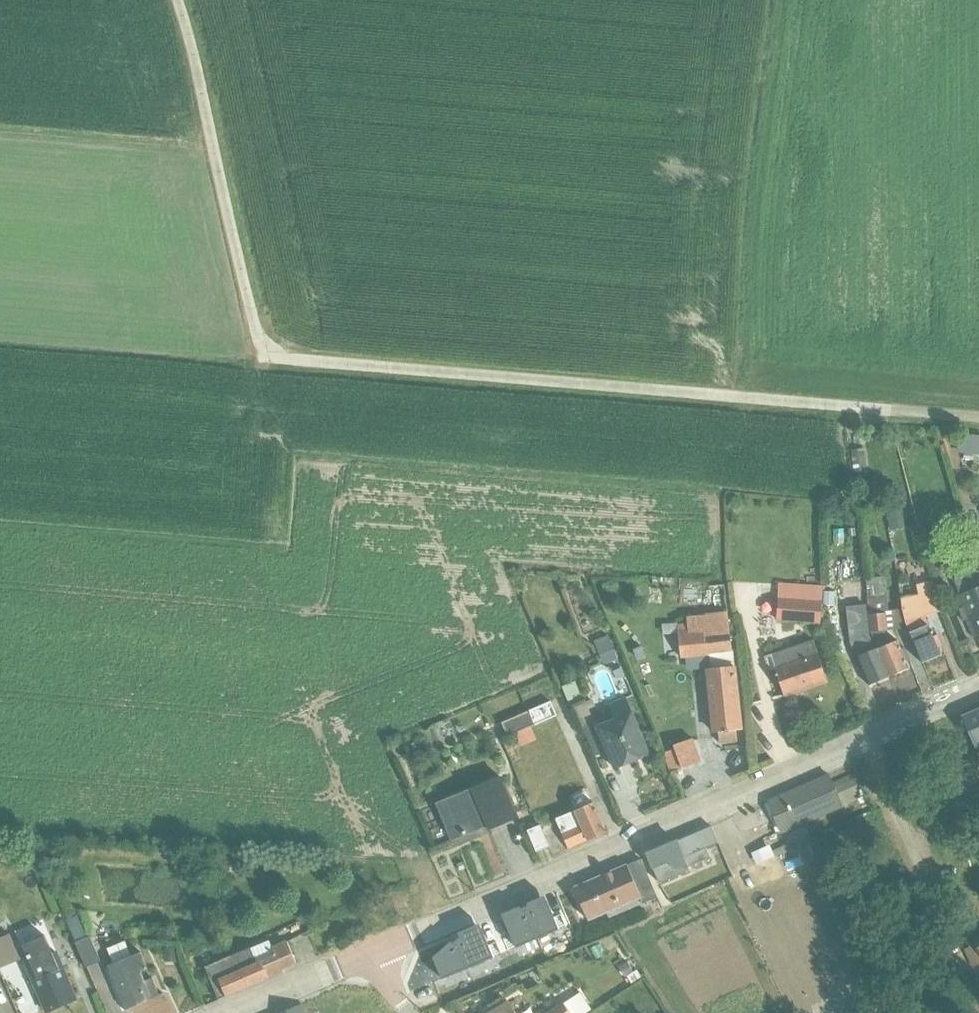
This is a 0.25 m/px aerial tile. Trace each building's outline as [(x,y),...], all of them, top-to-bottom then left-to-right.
[(958,452),(978,454),(978,435),(959,434),(958,452)] [(865,448),(851,449),(854,472),(868,470),(865,448)] [(954,579),(960,594),(957,595),(961,607),(959,608),(963,621),(967,619),(974,638),(978,636),(978,586),(977,587),(971,572),(954,579)] [(877,649),(889,677),(909,668),(897,640),(890,643),(885,630),(888,630),(894,629),(895,630),(901,629),(907,628),(902,608),(892,609),(892,610),(889,611),(887,595),(884,596),(884,595),(886,594),(883,576),(866,578),(868,596),(867,596),(870,614),(868,614),(870,634),(877,649)] [(918,594),(902,598),(906,623),(922,663),(942,655),(926,618),(925,613),(936,610),(939,610),(932,580),(915,583),(918,594)] [(870,634),(868,614),(865,592),(864,592),(861,581),(848,584),(850,594),(846,595),(848,608),(852,637),(870,634)] [(778,591),(776,620),(821,623),(823,585),(779,583),(778,591)] [(678,623),(662,624),(664,635),(678,633),(680,657),(686,656),(687,670),(709,668),(715,732),(719,732),(720,743),(738,741),(737,730),(741,730),(734,651),(732,651),(728,610),(706,613),(706,614),(688,616),(688,623),(678,624),(678,623)] [(610,639),(596,645),(604,664),(619,658),(610,639)] [(813,639),(765,656),(770,672),(776,670),(784,696),(827,682),(813,639)] [(889,677),(877,649),(857,657),(869,685),(889,677)] [(639,675),(656,670),(651,654),(635,659),(639,675)] [(576,681),(563,686),(569,701),(574,698),(573,695),(580,692),(576,681)] [(586,701),(574,706),(595,754),(607,749),(616,768),(649,754),(624,697),(608,704),(612,714),(595,721),(589,708),(595,706),(592,700),(587,702),(586,701)] [(526,712),(502,722),(509,736),(558,715),(551,700),(526,712)] [(675,748),(682,768),(701,761),(693,739),(674,745),(675,748)] [(682,768),(675,748),(663,752),(671,772),(682,768)] [(854,772),(832,782),(837,793),(859,783),(854,772)] [(837,793),(832,782),(829,775),(768,801),(775,817),(770,819),(777,834),(782,832),(782,834),(843,807),(837,793)] [(471,788),(436,803),(451,840),(488,825),(489,829),(503,823),(518,817),(501,776),(471,788)] [(575,810),(556,818),(562,832),(558,833),(561,842),(566,841),(569,848),(607,832),(594,802),(590,804),(584,791),(573,796),(578,809),(575,810)] [(541,824),(528,830),(537,851),(550,846),(541,824)] [(712,826),(648,854),(660,883),(679,875),(691,870),(689,866),(711,857),(707,848),(719,842),(712,826)] [(857,826),(835,836),(840,846),(862,836),(857,826)] [(770,843),(750,852),(756,865),(775,856),(774,854),(791,846),(789,842),(773,849),(770,843)] [(641,859),(574,888),(589,921),(641,899),(642,903),(657,897),(641,859)] [(529,905),(525,907),(538,938),(560,929),(552,910),(546,896),(528,903),(529,905)] [(521,909),(520,906),(502,914),(509,928),(516,948),(538,938),(525,907),(521,909)] [(79,916),(68,921),(86,967),(94,963),(101,960),(91,936),(88,937),(79,916)] [(461,937),(457,940),(468,968),(494,957),(486,938),(480,923),(459,933),(461,937)] [(0,937),(0,968),(11,964),(22,959),(10,933),(0,937)] [(22,945),(30,962),(24,964),(45,1012),(47,1012),(78,998),(58,950),(52,952),(45,935),(22,945)] [(965,949),(973,967),(978,964),(978,935),(973,937),(976,943),(965,949)] [(126,939),(107,947),(114,963),(108,965),(126,1008),(125,1009),(125,1010),(164,994),(164,993),(160,994),(153,976),(145,979),(142,971),(148,969),(142,952),(132,956),(126,939)] [(251,947),(205,967),(220,1000),(284,971),(283,968),(297,962),(287,939),(273,946),(270,940),(251,947)] [(468,968),(457,940),(436,958),(437,959),(435,960),(443,979),(468,968)] [(165,947),(165,963),(177,963),(178,948),(165,947)] [(565,1002),(572,1012),(585,1012),(592,1008),(581,992),(565,1002)] [(490,1012),(516,1012),(509,1001),(490,1012)] [(546,1012),(571,1012),(563,1002),(546,1012)] [(303,1003),(281,1012),(282,1012),(307,1012),(303,1003)]
